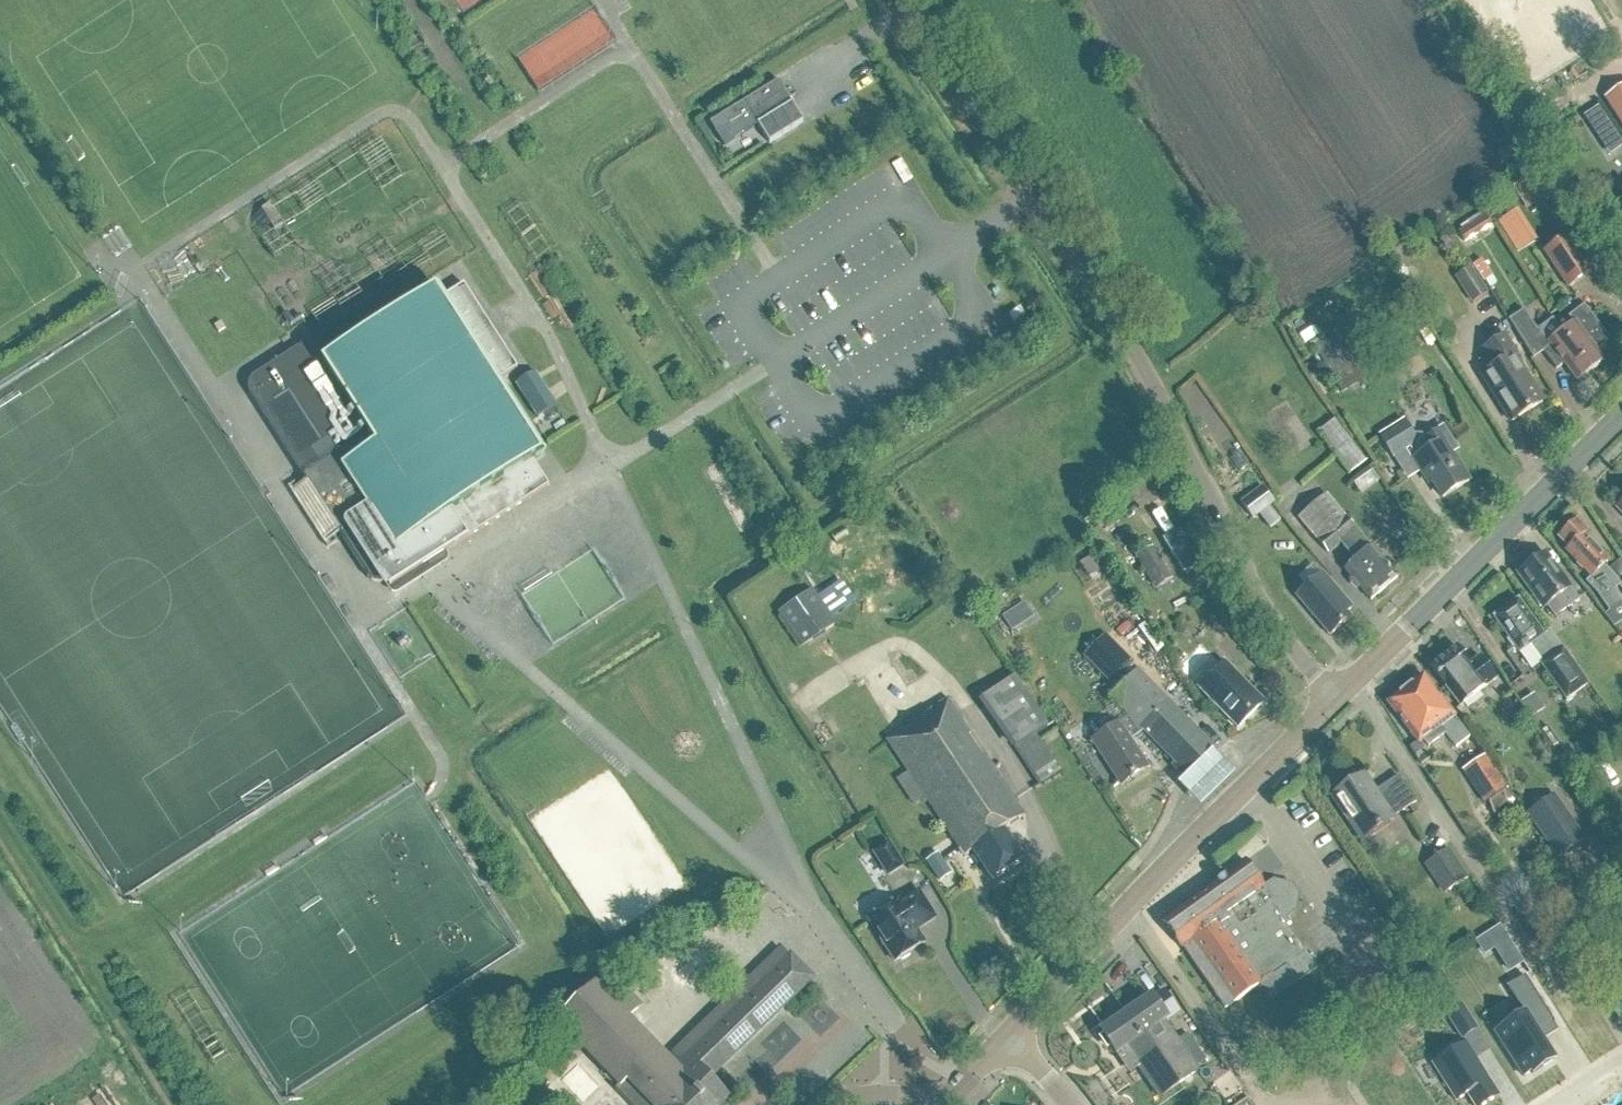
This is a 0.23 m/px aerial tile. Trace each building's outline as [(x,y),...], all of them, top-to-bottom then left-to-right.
[(743,103),(709,124),(723,147),(757,126),(769,144),(803,123),(777,82),(743,103)] [(1603,99),(1621,127),(1621,87),(1603,99)] [(1598,107),(1584,117),(1596,134),(1610,125),(1598,107)] [(1539,170),(1512,187),(1526,210),(1554,194),(1539,170)] [(1509,202),(1488,211),(1494,226),(1515,218),(1509,202)] [(1535,237),(1561,220),(1552,207),(1526,224),(1535,237)] [(1607,218),(1621,241),(1621,208),(1607,218)] [(1485,217),(1459,234),(1464,242),(1491,225),(1485,217)] [(1542,252),(1568,289),(1592,273),(1567,235),(1542,252)] [(1509,282),(1502,272),(1516,263),(1504,247),(1479,265),(1498,291),(1509,282)] [(1454,278),(1471,304),(1488,293),(1471,267),(1454,278)] [(385,594),(391,592),(551,489),(534,463),(542,457),(493,382),(516,368),(462,284),(440,298),(434,289),(317,364),(304,343),(252,376),(248,381),(246,387),(248,394),(304,480),(289,490),(323,543),(338,533),(373,588),(378,593),(385,594)] [(1572,323),(1560,332),(1590,372),(1604,363),(1595,351),(1609,340),(1584,306),(1568,318),(1572,323)] [(1010,313),(1015,321),(1024,315),(1019,307),(1010,313)] [(1534,330),(1521,311),(1506,322),(1532,359),(1543,352),(1555,369),(1563,364),(1576,382),(1590,372),(1560,332),(1550,319),(1534,330)] [(1509,422),(1540,403),(1513,358),(1516,356),(1503,336),(1481,350),(1492,369),(1481,376),(1509,422)] [(1315,353),(1340,393),(1360,381),(1335,340),(1315,353)] [(534,372),(515,384),(536,417),(555,405),(534,372)] [(1334,421),(1319,433),(1351,475),(1366,463),(1334,421)] [(1416,441),(1403,422),(1379,437),(1391,456),(1407,446),(1414,457),(1412,458),(1422,475),(1426,472),(1441,496),(1468,480),(1450,452),(1455,449),(1441,429),(1417,444),(1415,441),(1416,441)] [(1378,487),(1398,466),(1387,456),(1368,476),(1378,487)] [(1261,487),(1240,503),(1252,519),(1273,503),(1261,487)] [(1370,599),(1397,575),(1381,557),(1382,556),(1374,546),(1373,547),(1370,544),(1369,545),(1324,493),(1295,518),(1326,554),(1339,543),(1354,561),(1344,569),(1370,599)] [(1612,505),(1621,516),(1621,497),(1612,505)] [(1597,548),(1593,548),(1582,537),(1586,533),(1575,522),(1558,538),(1568,548),(1566,551),(1577,562),(1576,563),(1590,577),(1586,582),(1598,593),(1610,613),(1621,605),(1610,581),(1614,576),(1604,566),(1609,560),(1597,548)] [(1178,530),(1162,540),(1183,575),(1200,564),(1178,530)] [(1155,589),(1170,579),(1151,547),(1135,557),(1155,589)] [(1557,614),(1578,599),(1545,554),(1518,573),(1534,595),(1531,596),(1540,608),(1542,607),(1543,608),(1550,603),(1557,614)] [(1323,575),(1296,598),(1330,637),(1351,619),(1347,614),(1352,610),(1323,575)] [(836,624),(814,591),(779,615),(801,647),(836,624)] [(1031,616),(1021,600),(999,614),(1010,631),(1031,616)] [(1543,636),(1517,600),(1492,618),(1517,653),(1529,644),(1541,662),(1540,663),(1567,699),(1587,684),(1561,648),(1562,648),(1550,631),(1543,636)] [(1560,644),(1578,635),(1571,620),(1552,630),(1560,644)] [(1104,636),(1083,658),(1108,682),(1101,689),(1109,697),(1186,775),(1213,748),(1202,736),(1137,671),(1138,669),(1104,636)] [(1471,694),(1493,677),(1478,658),(1468,666),(1455,648),(1430,667),(1459,706),(1472,696),(1471,694)] [(1221,659),(1197,683),(1237,727),(1263,702),(1221,659)] [(1048,727),(1014,678),(978,702),(1011,751),(1048,727)] [(1427,746),(1444,733),(1457,749),(1470,739),(1423,678),(1420,681),(1418,679),(1402,691),(1403,693),(1389,704),(1418,742),(1422,739),(1427,746)] [(947,700),(887,740),(908,773),(964,855),(972,850),(993,880),(1023,860),(1003,830),(1025,815),(947,700)] [(1146,765),(1119,724),(1092,742),(1119,784),(1129,777),(1130,778),(1134,776),(1133,774),(1147,765),(1147,764),(1146,765)] [(1547,725),(1539,731),(1552,749),(1560,744),(1547,725)] [(1059,773),(1075,757),(1049,729),(1032,745),(1059,773)] [(1213,750),(1179,783),(1201,806),(1235,773),(1213,750)] [(1483,803),(1507,788),(1484,754),(1461,769),(1483,803)] [(1361,839),(1415,803),(1398,777),(1374,793),(1363,778),(1333,798),(1361,839)] [(1558,856),(1583,839),(1553,796),(1528,813),(1558,856)] [(888,874),(902,865),(888,843),(874,852),(888,874)] [(950,871),(935,850),(922,859),(935,878),(950,871)] [(1444,894),(1467,879),(1448,850),(1424,865),(1444,894)] [(1266,892),(1245,862),(1224,877),(1221,873),(1212,880),(1215,884),(1162,921),(1224,1010),(1234,1003),(1234,1004),(1259,986),(1270,1001),(1316,969),(1281,919),(1294,910),(1297,896),(1291,887),(1276,885),(1266,892)] [(898,900),(868,919),(894,961),(898,958),(902,960),(910,955),(910,951),(924,942),(916,929),(935,917),(919,891),(899,903),(898,900)] [(1511,944),(1497,952),(1508,971),(1522,962),(1511,944)] [(811,977),(790,955),(786,959),(778,951),(665,1061),(655,1050),(656,1049),(626,1018),(639,1006),(609,976),(597,988),(593,985),(556,1022),(617,1085),(613,1089),(629,1104),(718,1104),(726,1097),(707,1078),(811,977)] [(1524,1016),(1495,1034),(1523,1078),(1530,1073),(1531,1075),(1554,1061),(1536,1032),(1552,1021),(1524,976),(1506,988),(1524,1016)] [(1108,1026),(1101,1031),(1116,1054),(1130,1073),(1139,1067),(1160,1097),(1198,1071),(1183,1050),(1177,1041),(1164,1021),(1177,1012),(1163,992),(1152,999),(1151,997),(1133,1009),(1110,1025),(1108,1026)] [(1460,1004),(1445,1013),(1461,1040),(1476,1030),(1460,1004)] [(1433,1066),(1455,1102),(1467,1095),(1473,1104),(1485,1104),(1499,1096),(1466,1045),(1433,1066)] [(131,1073),(97,1092),(104,1104),(150,1104),(131,1073)]
